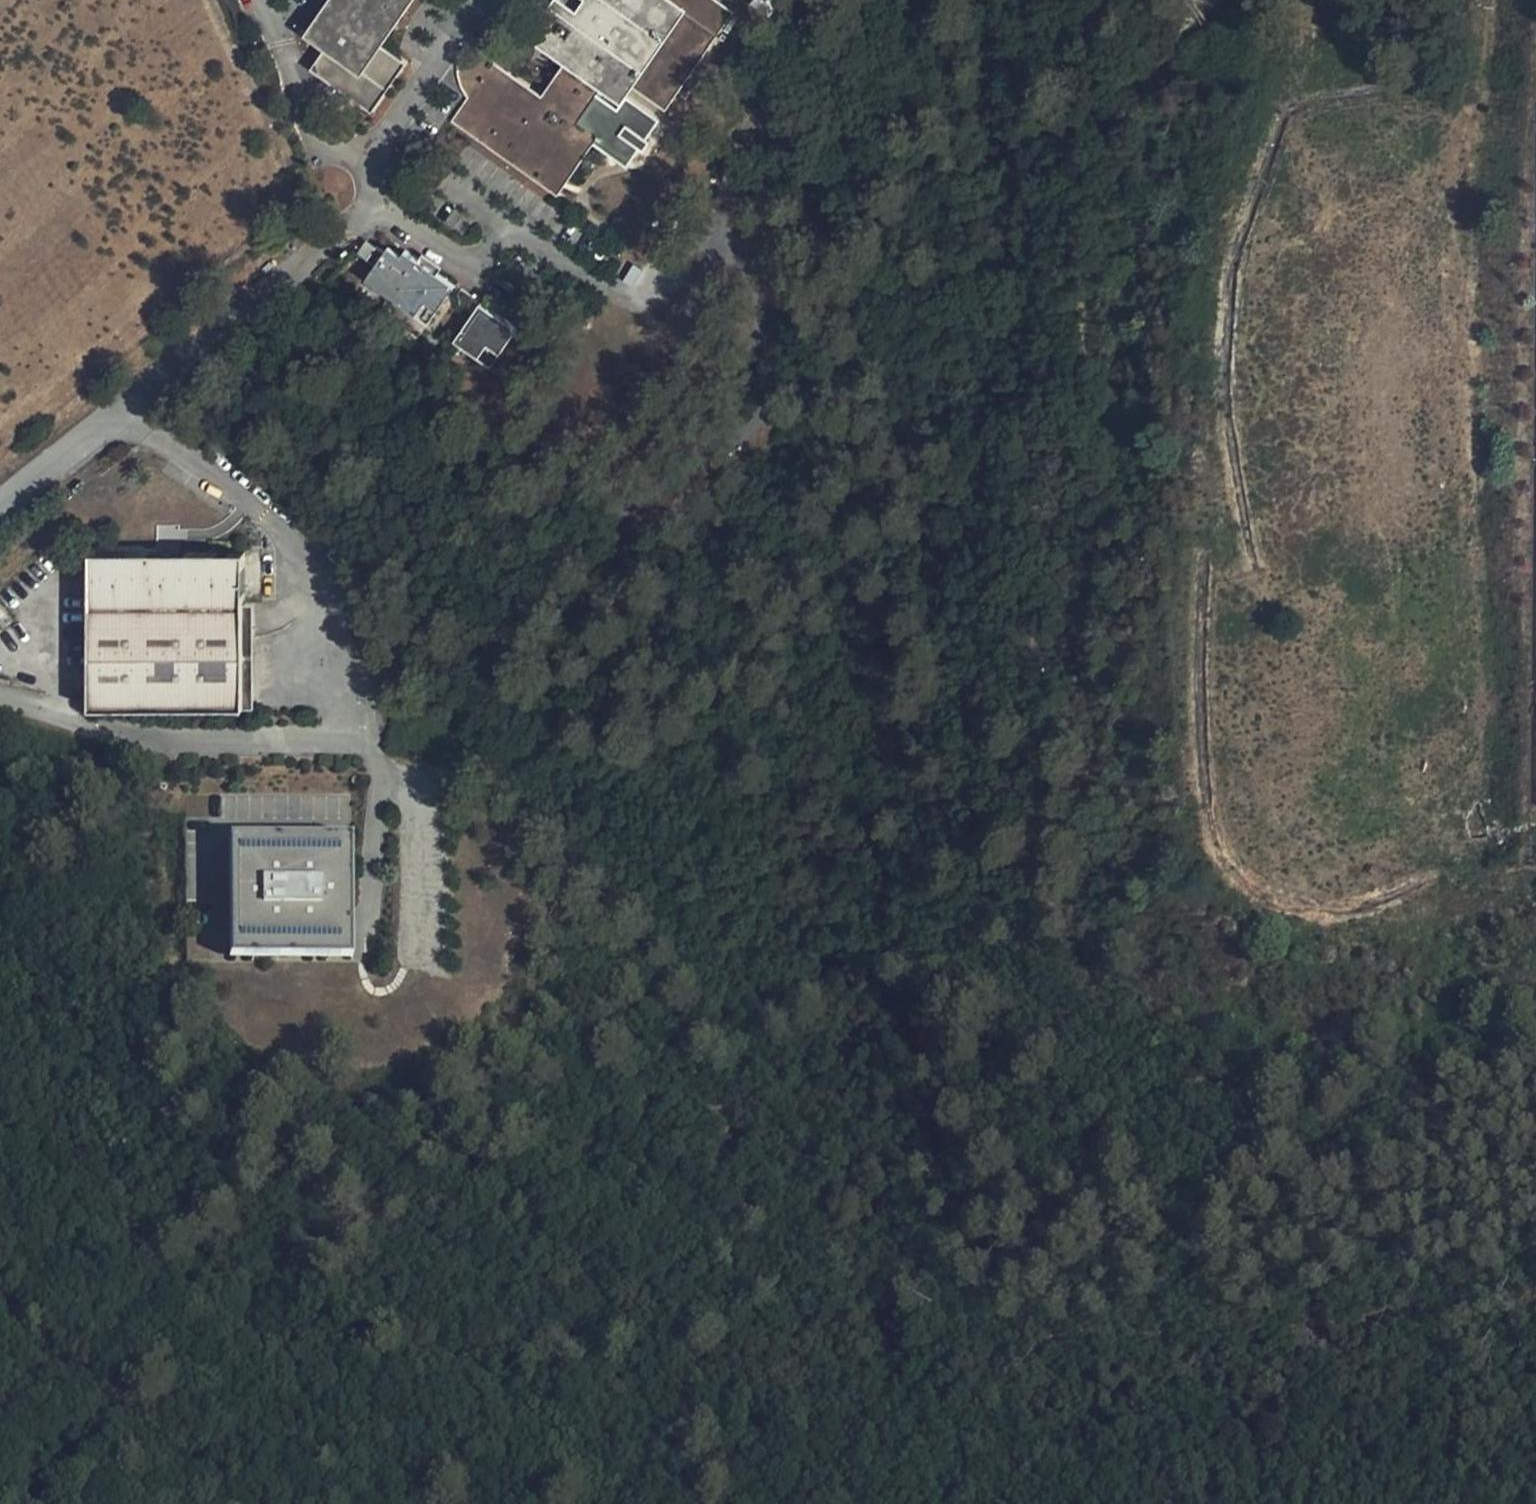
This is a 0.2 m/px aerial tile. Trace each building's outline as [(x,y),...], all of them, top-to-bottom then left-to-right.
[(418,0),(332,0),(305,39),(326,53),(312,73),(375,117),(410,67),(385,49),(418,0)] [(535,41),(573,67),(550,99),(501,66),(461,123),(566,198),(603,146),(636,170),(647,154),(654,159),(661,149),(654,144),(665,129),(631,104),(642,89),(676,113),(743,15),(723,0),(563,0),(535,41)] [(412,267),(390,249),(379,262),(388,269),(379,283),(441,326),(467,292),(421,256),(412,267)] [(505,370),(530,334),(492,305),(466,343),(505,370)] [(253,690),(246,539),(180,542),(181,553),(156,554),(155,543),(94,546),(102,697),(253,690)] [(180,542),(155,543),(156,554),(181,553),(180,542)] [(366,832),(242,833),(243,954),(367,953),(366,832)]
